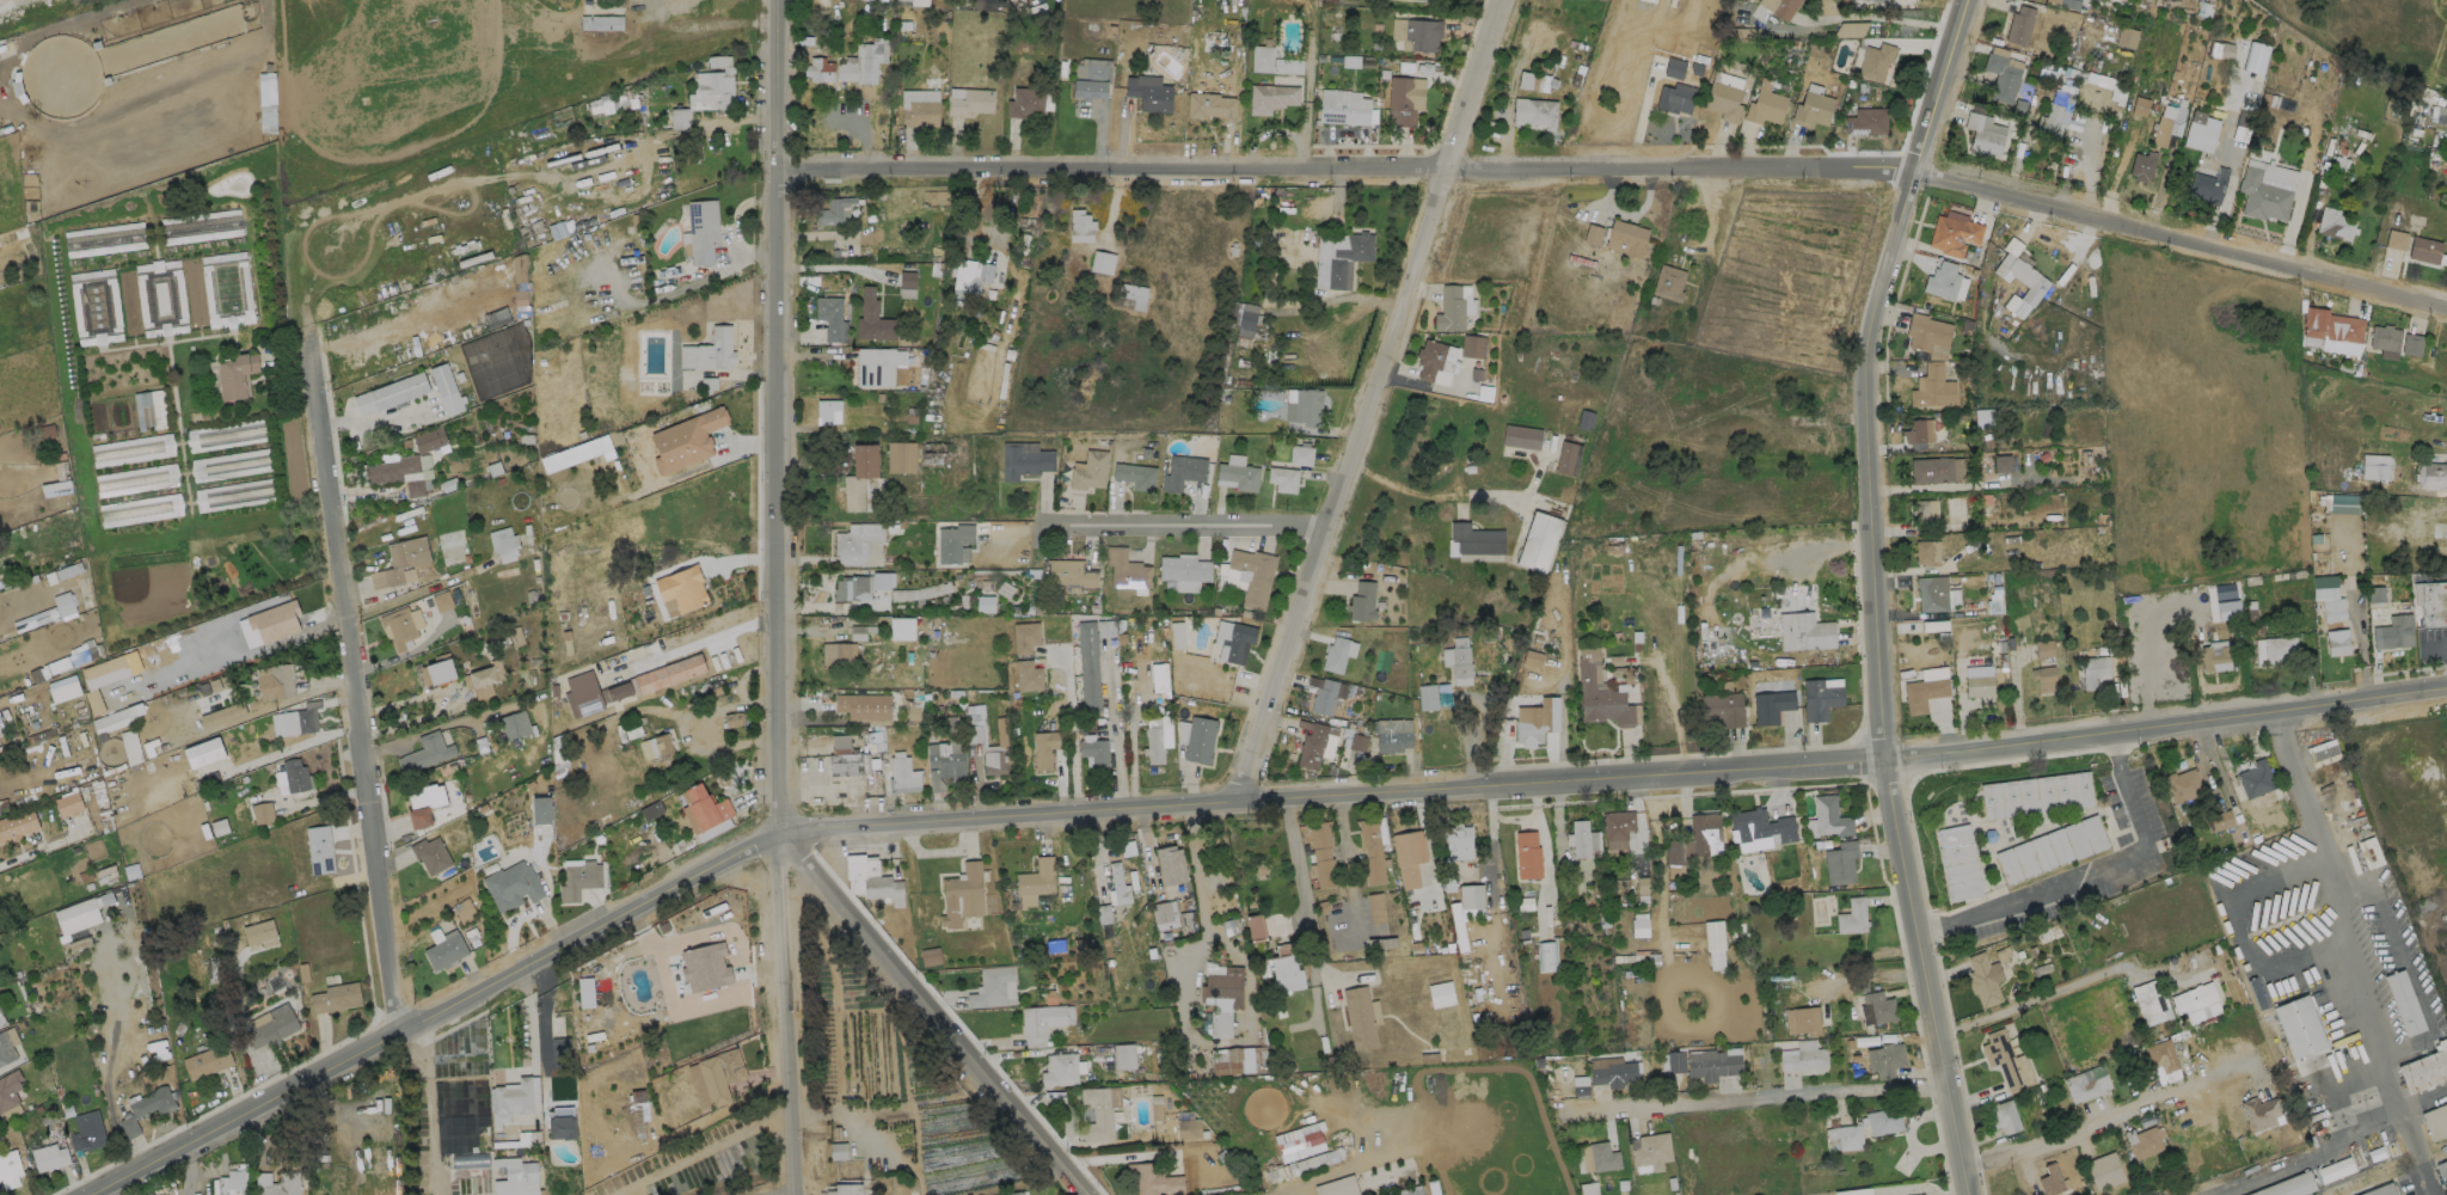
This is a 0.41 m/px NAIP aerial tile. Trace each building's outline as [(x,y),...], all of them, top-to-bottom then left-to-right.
[(1791,16),(1800,0),(1765,0),(1791,16)] [(2035,8),(2025,45),(2004,39),(2012,11),(2016,12),(2018,4),(2035,8)] [(582,30),(623,30),(623,16),(582,16),(582,30)] [(1391,18),(1434,19),(1442,19),(1441,38),(1437,38),(1437,51),(1400,49),(1402,38),(1390,38),(1391,18)] [(1860,36),(1830,37),(1840,22),(1869,22),(1860,36)] [(2135,49),(2138,31),(2117,26),(2114,45),(2135,49)] [(2237,60),(2255,63),(2259,35),(2246,31),(2237,60)] [(888,37),(887,62),(877,62),(876,82),(861,82),(861,84),(855,84),(855,81),(836,80),(838,63),(845,63),(845,56),(855,56),(855,43),(872,43),(872,37),(888,37)] [(1271,38),(1271,45),(1274,45),(1272,72),(1251,71),(1252,44),(1263,45),(1264,38),(1271,38)] [(2264,75),(2269,45),(2247,41),(2243,71),(2264,75)] [(1895,47),(1890,62),(1887,61),(1881,82),(1856,75),(1865,44),(1877,49),(1879,42),(1895,47)] [(2019,78),(2016,91),(2014,91),(2010,104),(1988,97),(1995,73),(1982,68),(1987,51),(2007,57),(2006,63),(2020,68),(2018,76),(2019,78)] [(730,55),(730,66),(734,66),(735,72),(732,72),(734,108),(694,110),(693,72),(723,71),(723,66),(709,67),(707,56),(716,54),(730,55)] [(834,61),(834,81),(810,80),(810,75),(803,75),(804,65),(810,65),(810,56),(824,56),(824,61),(834,61)] [(1112,59),(1111,84),(1106,82),(1106,98),(1090,97),(1090,100),(1081,99),(1081,97),(1072,96),(1073,78),(1074,79),(1075,63),(1081,63),(1081,57),(1112,59)] [(1663,75),(1682,80),(1686,61),(1668,57),(1663,75)] [(1518,88),(1531,90),(1533,72),(1520,71),(1518,88)] [(259,72),(259,124),(277,124),(277,72),(259,72)] [(1171,84),(1170,112),(1139,110),(1140,97),(1124,96),(1126,75),(1136,76),(1136,81),(1171,84)] [(1424,78),(1423,110),(1416,109),(1415,125),(1387,124),(1388,109),(1387,109),(1390,75),(1424,78)] [(1737,118),(1736,123),(1718,118),(1721,111),(1703,105),(1711,79),(1741,88),(1736,103),(1741,104),(1736,118),(1737,118)] [(1695,87),(1688,114),(1678,110),(1676,112),(1655,108),(1661,85),(1673,87),(1674,81),(1695,87)] [(1299,86),(1299,105),(1284,104),(1284,106),(1270,106),(1270,115),(1249,115),(1250,84),(1299,86)] [(1044,88),(1042,115),(1023,114),(1022,117),(1005,116),(1006,99),(1012,100),(1013,87),(1044,88)] [(1787,96),(1779,123),(1761,117),(1760,123),(1741,117),(1742,114),(1743,115),(1748,100),(1753,102),(1758,87),(1787,96)] [(2075,94),(2062,137),(2034,129),(2038,114),(2046,116),(2054,87),(2075,94)] [(993,90),(992,112),(964,110),(964,115),(947,114),(949,97),(963,97),(963,88),(993,90)] [(1320,88),(1333,88),(1349,90),(1349,91),(1360,91),(1360,97),(1370,98),(1369,125),(1318,122),(1320,88)] [(1835,98),(1827,125),(1813,121),(1811,128),(1787,121),(1790,116),(1791,116),(1796,103),(1799,104),(1804,88),(1835,98)] [(939,90),(939,125),(901,125),(901,90),(939,90)] [(634,92),(588,97),(589,114),(637,109),(634,92)] [(1235,97),(1234,122),(1221,121),(1221,116),(1206,115),(1206,118),(1186,117),(1188,92),(1219,93),(1219,96),(1235,97)] [(1557,100),(1554,130),(1544,130),(1545,125),(1525,124),(1513,123),(1514,97),(1527,98),(1557,100)] [(2187,99),(2184,108),(2187,109),(2182,122),(2183,122),(2179,136),(2169,133),(2165,148),(2151,143),(2153,135),(2148,134),(2151,128),(2154,129),(2159,114),(2160,115),(2164,104),(2176,108),(2178,97),(2187,99)] [(2437,104),(2446,105),(2446,122),(2435,121),(2437,104)] [(689,129),(670,129),(669,108),(688,108),(689,129)] [(1885,108),(1885,133),(1844,133),(1844,116),(1854,116),(1854,108),(1885,108)] [(2204,116),(2220,120),(2210,152),(2182,145),(2189,120),(2193,108),(2206,111),(2204,116)] [(2001,149),(1999,155),(1969,147),(1974,129),(1963,127),(1968,110),(1993,116),(1991,122),(2006,125),(2000,149),(2001,149)] [(2157,153),(2149,179),(2145,178),(2144,182),(2133,179),(2134,174),(2129,173),(2134,152),(2146,155),(2147,151),(2157,153)] [(2262,167),(2258,182),(2292,190),(2285,220),(2264,215),(2263,219),(2239,213),(2244,192),(2236,191),(2239,178),(2240,178),(2244,164),(2262,167)] [(2226,180),(2221,196),(2214,195),(2213,197),(2188,190),(2193,172),(2226,180)] [(848,206),(848,207),(850,207),(851,212),(848,212),(848,223),(816,225),(816,209),(828,208),(828,197),(841,197),(857,196),(857,206),(848,206)] [(713,263),(692,265),(687,201),(717,198),(719,245),(712,246),(713,263)] [(2357,228),(2356,234),(2351,233),(2350,241),(2317,233),(2317,232),(2316,232),(2323,206),(2339,209),(2338,214),(2351,217),(2350,219),(2355,220),(2354,227),(2357,228)] [(1083,208),(1084,214),(1090,214),(1090,220),(1094,220),(1094,229),(1092,229),(1092,241),(1069,241),(1068,227),(1071,227),(1069,208),(1083,208)] [(164,245),(244,237),(240,210),(161,217),(164,245)] [(1937,214),(1964,222),(1965,219),(1983,225),(1979,245),(1963,240),(1962,243),(1965,244),(1961,258),(1940,252),(1942,250),(1927,245),(1937,214)] [(1612,217),(1626,222),(1627,221),(1636,223),(1636,225),(1648,228),(1639,258),(1623,252),(1624,251),(1603,245),(1612,217)] [(63,231),(67,257),(147,249),(145,222),(63,231)] [(1604,228),(1588,223),(1582,241),(1598,247),(1604,228)] [(1367,231),(1367,233),(1373,233),(1373,259),(1351,259),(1350,289),(1326,288),(1314,287),(1317,233),(1345,234),(1345,233),(1360,233),(1360,229),(1367,231)] [(2405,250),(2407,233),(2388,229),(2385,247),(2405,250)] [(2442,241),(2437,263),(2408,257),(2412,234),(2442,241)] [(2018,258),(2025,264),(2026,263),(2034,268),(2034,269),(2038,272),(2037,272),(2053,283),(2035,310),(2022,300),(2030,288),(2012,275),(2013,274),(2010,271),(2004,278),(1994,272),(2008,253),(2004,250),(2013,237),(2026,246),(2018,258)] [(201,256),(209,330),(254,324),(246,251),(201,256)] [(1115,253),(1093,251),(1090,272),(1113,274),(1115,253)] [(526,282),(513,282),(511,256),(525,252),(526,282)] [(180,258),(135,264),(143,337),(189,332),(180,258)] [(956,258),(993,264),(991,282),(981,281),(979,294),(951,289),(953,276),(949,275),(951,265),(955,266),(956,258)] [(1957,264),(1955,272),(1961,274),(1954,300),(1921,290),(1926,274),(1931,276),(1933,266),(1938,268),(1940,258),(1957,264)] [(1682,292),(1680,301),(1651,293),(1660,263),(1685,270),(1679,290),(1682,292)] [(69,272),(78,347),(123,342),(116,268),(69,272)] [(899,288),(915,288),(916,272),(900,271),(899,288)] [(1148,287),(1124,283),(1122,297),(1133,299),(1131,309),(1144,311),(1148,287)] [(873,284),(873,299),(877,299),(877,318),(895,319),(895,339),(855,338),(857,317),(860,317),(861,284),(873,284)] [(1464,298),(1464,329),(1445,329),(1445,330),(1434,330),(1434,312),(1441,312),(1441,284),(1460,284),(1460,298),(1464,298)] [(529,306),(514,307),(513,289),(529,289),(529,306)] [(841,296),(841,342),(824,342),(824,326),(826,326),(826,319),(815,319),(815,296),(841,296)] [(1259,306),(1243,302),(1235,334),(1251,338),(1259,306)] [(2363,318),(2360,342),(2302,335),(2304,325),(2302,324),(2305,306),(2328,308),(2328,313),(2363,318)] [(1952,324),(1948,347),(1931,343),(1928,351),(1907,347),(1911,336),(1905,335),(1911,311),(1927,315),(1927,318),(1952,324)] [(731,324),(731,350),(734,350),(734,362),(731,362),(731,368),(679,368),(679,344),(712,344),(712,324),(731,324)] [(2392,325),(2391,327),(2402,329),(2398,351),(2368,347),(2372,325),(2382,326),(2382,324),(2392,325)] [(2419,357),(2423,337),(2405,333),(2400,353),(2419,357)] [(1461,357),(1485,358),(1486,336),(1462,335),(1461,357)] [(1447,344),(1440,369),(1436,368),(1431,381),(1416,376),(1421,363),(1417,363),(1418,357),(1415,356),(1418,347),(1421,348),(1424,337),(1447,344)] [(903,350),(903,364),(893,364),(893,386),(857,386),(857,348),(895,348),(895,350),(903,350)] [(211,357),(215,400),(249,398),(246,374),(259,373),(258,354),(211,357)] [(1942,360),(1943,380),(1955,380),(1956,404),(1909,405),(1909,388),(1916,388),(1915,375),(1925,375),(1925,361),(1942,360)] [(465,409),(448,362),(428,369),(446,416),(465,409)] [(430,393),(424,373),(354,393),(358,413),(430,393)] [(1323,390),(1321,427),(1302,425),(1304,422),(1293,422),(1294,388),(1302,388),(1308,387),(1313,390),(1323,390)] [(168,427),(164,390),(134,393),(139,431),(168,427)] [(841,399),(841,410),(840,410),(840,422),(839,422),(840,433),(823,433),(823,424),(818,424),(818,417),(816,417),(816,399),(841,399)] [(722,404),(723,409),(724,407),(729,417),(728,418),(729,422),(705,431),(706,435),(709,435),(713,445),(711,446),(713,453),(660,476),(652,458),(658,455),(650,433),(722,404)] [(1994,427),(1994,409),(1975,409),(1975,427),(1994,427)] [(1924,418),(1925,440),(1905,441),(1905,433),(1901,433),(1901,429),(1909,429),(1908,419),(1924,418)] [(186,428),(188,449),(270,441),(268,419),(186,428)] [(1542,430),(1505,424),(1502,444),(1539,450),(1542,430)] [(417,453),(447,445),(442,427),(413,435),(417,453)] [(176,456),(173,435),(92,443),(94,466),(176,456)] [(540,458),(545,473),(611,451),(606,435),(540,458)] [(1582,445),(1561,440),(1555,471),(1576,476),(1582,445)] [(915,441),(914,472),(887,472),(887,441),(915,441)] [(1054,449),(1054,471),(1039,471),(1039,473),(1018,473),(1018,482),(1002,482),(1002,442),(1037,442),(1037,449),(1054,449)] [(875,511),(844,511),(842,474),(853,474),(852,443),(877,443),(877,476),(873,476),(875,511)] [(1313,447),(1290,446),(1290,465),(1312,466),(1313,447)] [(1108,451),(1104,488),(1085,485),(1085,490),(1068,488),(1071,467),(1072,467),(1073,461),(1084,462),(1085,448),(1108,451)] [(274,471),(271,449),(190,460),(192,482),(274,471)] [(366,462),(367,484),(406,480),(407,497),(424,496),(421,454),(387,456),(388,460),(366,462)] [(1207,458),(1204,482),(1182,479),(1180,491),(1160,490),(1161,473),(1167,474),(1170,454),(1207,458)] [(2388,479),(2388,455),(2361,454),(2361,479),(2388,479)] [(2011,472),(2010,455),(1994,456),(1994,472),(2011,472)] [(1954,480),(1912,483),(1911,459),(1952,456),(1954,480)] [(502,472),(490,477),(485,465),(497,460),(502,472)] [(1155,466),(1153,491),(1131,489),(1131,483),(1130,483),(1131,480),(1111,478),(1114,462),(1155,466)] [(1258,466),(1256,491),(1234,489),(1234,485),(1215,484),(1216,462),(1258,466)] [(2418,462),(2446,463),(2446,488),(2435,488),(2435,489),(2423,489),(2423,488),(2417,488),(2417,484),(2416,484),(2417,467),(2418,467),(2418,462)] [(96,473),(98,495),(180,486),(178,465),(96,473)] [(1298,468),(1295,492),(1275,490),(1275,483),(1267,482),(1268,466),(1298,468)] [(459,486),(443,492),(440,482),(454,476),(459,486)] [(197,510),(277,500),(275,478),(195,489),(197,510)] [(68,495),(68,482),(42,483),(42,496),(68,495)] [(184,515),(180,494),(99,504),(102,526),(184,515)] [(2330,494),(2359,494),(2357,513),(2329,511),(2329,509),(2323,508),(2324,494),(2330,494)] [(1938,522),(1914,523),(1913,500),(1938,498),(1938,522)] [(1562,520),(1534,510),(1516,564),(1545,573),(1562,520)] [(1503,529),(1503,553),(1456,553),(1456,541),(1449,541),(1449,521),(1470,521),(1470,529),(1503,529)] [(859,522),(884,523),(883,541),(859,540),(859,556),(834,554),(835,532),(845,533),(845,532),(848,532),(848,523),(859,523),(859,522)] [(974,525),(974,543),(959,543),(959,563),(938,563),(938,527),(955,528),(955,523),(974,525)] [(521,558),(514,526),(489,532),(497,563),(521,558)] [(406,582),(403,568),(430,562),(425,535),(387,544),(393,568),(369,572),(373,589),(406,582)] [(1940,540),(1940,565),(1924,565),(1924,563),(1915,563),(1915,554),(1913,554),(1913,551),(1915,551),(1915,540),(1940,540)] [(1151,565),(1149,588),(1110,587),(1111,565),(1105,565),(1105,546),(1126,546),(1126,560),(1141,562),(1141,565),(1151,565)] [(1232,549),(1250,553),(1250,552),(1253,553),(1253,551),(1277,556),(1264,612),(1241,606),(1249,572),(1227,568),(1232,549)] [(1210,560),(1209,581),(1175,580),(1175,588),(1164,588),(1164,580),(1159,580),(1159,556),(1195,557),(1195,560),(1210,560)] [(1097,569),(1097,589),(1079,589),(1079,592),(1066,592),(1066,583),(1045,583),(1045,559),(1083,559),(1083,569),(1097,569)] [(695,565),(709,602),(677,614),(675,607),(666,611),(654,580),(695,565)] [(872,588),(894,589),(894,573),(872,572),(872,588)] [(869,575),(869,592),(870,592),(870,600),(834,600),(834,588),(836,588),(836,580),(841,580),(841,576),(851,576),(851,575),(869,575)] [(1946,583),(1948,609),(1919,611),(1918,587),(1916,588),(1915,577),(1931,576),(1946,575),(1946,583)] [(1374,581),(1373,609),(1375,609),(1375,618),(1368,618),(1368,620),(1349,619),(1349,611),(1347,611),(1347,605),(1349,605),(1350,595),(1355,596),(1356,580),(1374,581)] [(2418,582),(2446,581),(2446,625),(2421,626),(2418,582)] [(2384,601),(2368,602),(2367,587),(2382,586),(2384,601)] [(453,607),(448,590),(433,595),(437,612),(453,607)] [(74,613),(70,592),(54,595),(57,617),(74,613)] [(300,632),(296,617),(300,616),(293,594),(261,603),(264,611),(246,616),(251,632),(258,630),(261,643),(300,632)] [(994,596),(977,596),(976,612),(994,612),(994,596)] [(2345,619),(2323,621),(2320,599),(2343,598),(2345,619)] [(59,619),(56,607),(30,614),(33,626),(59,619)] [(382,617),(392,651),(418,645),(413,630),(424,627),(419,607),(382,617)] [(1811,611),(1813,621),(1832,620),(1834,646),(1811,649),(1811,648),(1779,650),(1777,613),(1811,611)] [(2391,648),(2373,649),(2372,626),(2390,625),(2388,615),(2411,613),(2412,645),(2391,646),(2391,648)] [(914,640),(914,618),(891,618),(890,640),(914,640)] [(1098,637),(1115,637),(1115,620),(1097,620),(1098,637)] [(1257,627),(1253,644),(1249,643),(1246,654),(1241,652),(1239,664),(1216,660),(1220,645),(1213,643),(1218,620),(1232,623),(1232,621),(1257,627)] [(1948,630),(1921,632),(1921,621),(1946,620),(1948,630)] [(1031,654),(1014,655),(1013,624),(1038,621),(1039,644),(1030,645),(1031,654)] [(1094,621),(1094,633),(1096,633),(1097,641),(1096,641),(1097,655),(1096,655),(1098,685),(1099,684),(1099,688),(1098,688),(1100,711),(1083,712),(1081,694),(1080,694),(1080,690),(1078,654),(1077,638),(1078,638),(1077,623),(1094,621)] [(1172,649),(1185,648),(1183,622),(1170,623),(1172,649)] [(507,631),(514,648),(526,642),(519,626),(507,631)] [(866,640),(865,626),(851,626),(851,640),(866,640)] [(2350,654),(2328,656),(2325,631),(2347,629),(2350,654)] [(1350,639),(1341,674),(1320,669),(1324,657),(1323,657),(1323,654),(1325,654),(1327,644),(1331,645),(1333,636),(1350,639)] [(2285,662),(2265,663),(2265,662),(2256,662),(2253,638),(2295,636),(2296,652),(2285,652),(2285,662)] [(2053,656),(2036,657),(2034,642),(2052,639),(2053,656)] [(854,643),(854,664),(821,664),(821,643),(854,643)] [(1468,645),(1470,663),(1471,662),(1472,686),(1452,687),(1451,663),(1452,663),(1451,646),(1468,645)] [(2227,645),(2230,661),(2212,663),(2212,670),(2202,672),(2200,646),(2210,645),(2210,654),(2219,652),(2219,646),(2227,645)] [(1595,682),(1596,691),(1625,690),(1625,705),(1633,705),(1635,727),(1615,727),(1615,718),(1603,718),(1603,722),(1581,723),(1580,716),(1581,716),(1580,694),(1577,657),(1578,657),(1578,648),(1599,646),(1601,682),(1595,682)] [(1522,664),(1540,668),(1543,653),(1525,649),(1522,664)] [(593,670),(563,680),(572,715),(707,675),(703,656),(597,687),(593,670)] [(2097,690),(2083,690),(2081,657),(2108,656),(2109,678),(2101,679),(2101,680),(2096,680),(2097,690)] [(419,667),(427,690),(456,680),(450,657),(419,667)] [(1031,660),(1032,668),(1041,667),(1043,690),(1017,692),(1014,661),(1031,660)] [(296,694),(292,663),(262,667),(265,698),(296,694)] [(2053,666),(2056,690),(2038,692),(2037,679),(2031,679),(2030,669),(2036,668),(2035,668),(2053,666)] [(471,697),(497,694),(493,668),(468,672),(471,697)] [(232,686),(228,674),(198,684),(202,695),(232,686)] [(1993,695),(1965,697),(1964,675),(1992,674),(1993,695)] [(1842,676),(1842,705),(1827,706),(1827,721),(1804,722),(1803,704),(1804,704),(1803,679),(1842,676)] [(1925,698),(1926,712),(1907,715),(1906,701),(1903,701),(1903,698),(1905,698),(1903,682),(1946,676),(1949,694),(1925,698)] [(1339,681),(1330,716),(1311,710),(1313,700),(1311,699),(1312,694),(1314,695),(1317,686),(1320,687),(1323,678),(1339,681)] [(84,693),(93,716),(105,711),(97,688),(84,693)] [(1778,723),(1754,725),(1753,719),(1754,719),(1753,693),(1774,692),(1793,691),(1795,709),(1778,710),(1778,723)] [(1741,692),(1742,710),(1743,727),(1721,728),(1719,719),(1701,721),(1700,694),(1741,692)] [(890,694),(890,719),(848,719),(848,712),(834,712),(835,694),(890,694)] [(1540,706),(1539,695),(1558,695),(1558,731),(1544,731),(1544,743),(1515,744),(1515,706),(1540,706)] [(147,712),(140,699),(92,724),(98,737),(147,712)] [(200,716),(204,730),(247,713),(243,699),(200,716)] [(276,737),(320,729),(314,701),(270,710),(276,737)] [(505,741),(535,735),(531,710),(501,716),(505,741)] [(741,724),(725,728),(723,715),(738,711),(741,724)] [(1209,761),(1209,764),(1183,759),(1190,716),(1216,721),(1216,723),(1218,724),(1216,730),(1215,731),(1210,753),(1213,754),(1212,760),(1209,761)] [(1411,717),(1412,748),(1405,749),(1405,753),(1387,754),(1387,752),(1376,753),(1375,718),(1411,717)] [(1327,727),(1325,736),(1326,736),(1323,748),(1321,748),(1316,771),(1295,766),(1300,748),(1299,748),(1300,743),(1301,743),(1304,733),(1308,734),(1312,722),(1327,727)] [(1163,727),(1164,749),(1165,749),(1165,753),(1164,753),(1164,764),(1147,765),(1146,736),(1145,736),(1145,729),(1146,729),(1146,727),(1163,727)] [(129,765),(145,760),(134,728),(119,733),(129,765)] [(1367,736),(1353,735),(1353,729),(1344,728),(1343,749),(1366,751),(1367,736)] [(398,756),(403,773),(456,756),(453,742),(443,746),(439,730),(417,736),(421,749),(398,756)] [(1051,770),(1035,771),(1032,733),(1063,730),(1063,747),(1050,748),(1051,770)] [(673,752),(658,755),(652,736),(668,733),(673,752)] [(1094,734),(1094,740),(1106,739),(1108,766),(1091,767),(1091,755),(1080,755),(1079,740),(1083,739),(1081,734),(1094,734)] [(553,735),(553,773),(569,773),(569,735),(553,735)] [(226,758),(219,736),(184,748),(190,770),(226,758)] [(959,737),(961,752),(963,752),(964,776),(936,777),(936,767),(927,768),(926,744),(945,742),(945,739),(959,737)] [(2341,758),(2334,738),(2308,748),(2315,767),(2341,758)] [(1002,750),(1002,762),(1005,762),(1006,773),(996,773),(996,777),(993,777),(993,774),(983,774),(982,752),(1002,750)] [(863,774),(829,776),(828,754),(861,753),(863,774)] [(909,756),(909,771),(921,770),(921,772),(919,772),(920,791),(889,793),(888,778),(890,778),(889,758),(909,756)] [(2275,788),(2246,798),(2236,773),(2255,766),(2252,761),(2263,756),(2275,788)] [(287,784),(288,792),(311,792),(309,759),(283,759),(283,772),(276,772),(277,784),(287,784)] [(2194,767),(2195,770),(2196,770),(2197,774),(2196,774),(2203,792),(2173,803),(2163,776),(2173,771),(2175,774),(2194,767)] [(2093,805),(1983,819),(1979,784),(2089,771),(2093,805)] [(434,810),(450,807),(444,780),(405,789),(413,829),(436,823),(434,810)] [(700,782),(706,795),(710,792),(716,802),(725,797),(735,814),(694,835),(680,808),(681,808),(675,796),(700,782)] [(55,797),(59,816),(84,811),(80,792),(55,797)] [(1835,795),(1836,817),(1852,816),(1853,834),(1834,835),(1834,833),(1815,834),(1813,796),(1835,795)] [(533,797),(533,827),(552,827),(552,797),(533,797)] [(275,821),(270,801),(251,805),(254,826),(275,821)] [(1759,805),(1759,808),(1765,807),(1767,822),(1776,821),(1774,817),(1793,815),(1797,840),(1779,842),(1778,833),(1768,834),(1770,835),(1772,846),(1740,852),(1738,841),(1732,841),(1730,829),(1731,829),(1729,813),(1730,813),(1731,811),(1737,810),(1738,811),(1754,809),(1754,807),(1759,805)] [(1633,811),(1635,829),(1626,831),(1627,839),(1626,839),(1626,848),(1606,850),(1605,840),(1603,840),(1603,833),(1601,833),(1601,827),(1603,827),(1603,821),(1602,821),(1602,817),(1602,813),(1633,811)] [(2204,817),(2208,832),(2234,826),(2230,811),(2204,817)] [(36,813),(0,819),(0,839),(39,833),(36,813)] [(1707,854),(1692,856),(1689,815),(1705,814),(1705,813),(1719,813),(1721,844),(1707,844),(1707,854)] [(2109,846),(2074,859),(2074,858),(2006,884),(1994,853),(2096,813),(2109,846)] [(229,832),(215,836),(210,822),(225,817),(229,832)] [(1376,817),(1382,859),(1388,858),(1388,865),(1384,866),(1385,882),(1366,884),(1362,857),(1364,857),(1363,847),(1361,847),(1359,832),(1357,833),(1357,829),(1359,829),(1357,822),(1355,823),(1355,821),(1376,817)] [(1327,823),(1329,829),(1330,829),(1330,833),(1329,833),(1331,847),(1329,848),(1330,858),(1332,858),(1336,885),(1317,888),(1308,823),(1330,820),(1331,823),(1327,823)] [(1587,820),(1588,832),(1589,850),(1588,850),(1589,857),(1572,858),(1570,820),(1587,820)] [(1461,821),(1461,827),(1470,826),(1472,858),(1446,860),(1445,827),(1453,827),(1453,822),(1461,821)] [(1982,895),(1949,901),(1938,847),(1939,847),(1936,829),(1968,823),(1982,895)] [(311,875),(333,874),(330,826),(307,827),(311,875)] [(1416,863),(1419,887),(1402,890),(1397,866),(1396,866),(1391,834),(1421,829),(1425,862),(1416,863)] [(1535,831),(1537,846),(1539,846),(1541,877),(1517,878),(1514,832),(1535,831)] [(411,845),(428,878),(453,865),(436,833),(411,845)] [(1854,882),(1827,884),(1823,850),(1838,848),(1836,841),(1856,839),(1858,857),(1852,858),(1854,882)] [(1682,840),(1682,864),(1666,864),(1666,840),(1682,840)] [(1175,845),(1175,850),(1180,848),(1188,881),(1160,885),(1154,848),(1175,845)] [(864,853),(864,857),(878,856),(879,876),(890,875),(890,881),(902,880),(903,907),(891,907),(891,896),(864,897),(864,893),(848,894),(847,878),(846,878),(845,854),(864,853)] [(1025,909),(1010,911),(1008,901),(1016,900),(1014,874),(1036,872),(1035,857),(1053,856),(1053,875),(1054,893),(1035,894),(1036,906),(1024,906),(1025,909)] [(482,878),(501,915),(545,894),(526,857),(482,878)] [(959,917),(961,927),(945,929),(945,926),(939,926),(939,915),(944,915),(943,897),(944,897),(943,878),(963,877),(962,860),(980,859),(981,878),(983,915),(959,917)] [(93,866),(99,885),(119,880),(112,860),(93,866)] [(1118,860),(1123,890),(1129,889),(1131,902),(1115,905),(1108,863),(1118,860)] [(601,889),(601,862),(562,862),(562,902),(581,902),(581,889),(601,889)] [(141,876),(137,864),(123,868),(127,880),(141,876)] [(1483,884),(1460,885),(1461,915),(1484,914),(1483,884)] [(1385,922),(1382,893),(1367,894),(1370,924),(1385,922)] [(1864,895),(1865,921),(1868,920),(1868,925),(1865,926),(1866,931),(1836,933),(1835,913),(1848,912),(1847,896),(1864,895)] [(478,917),(462,925),(450,906),(467,896),(478,917)] [(103,923),(96,897),(54,909),(61,934),(103,923)] [(1157,931),(1179,926),(1173,899),(1152,904),(1157,931)] [(1467,950),(1459,902),(1449,903),(1458,952),(1467,950)] [(1098,923),(1111,922),(1110,905),(1097,906),(1098,923)] [(1266,937),(1261,913),(1245,917),(1251,940),(1266,937)] [(1633,937),(1648,936),(1648,913),(1632,914),(1633,937)] [(280,943),(274,919),(244,926),(249,950),(280,943)] [(1723,950),(1724,969),(1710,970),(1707,951),(1705,951),(1703,921),(1722,920),(1724,950),(1723,950)] [(435,973),(470,955),(458,930),(444,937),(441,927),(429,933),(435,945),(423,951),(435,973)] [(716,933),(673,943),(683,985),(728,975),(716,933)] [(1292,942),(1296,970),(1301,969),(1305,988),(1276,993),(1270,963),(1269,964),(1267,966),(1269,976),(1259,978),(1257,960),(1276,956),(1274,945),(1292,942)] [(922,966),(941,964),(939,947),(920,949),(922,966)] [(1983,950),(1988,963),(1997,961),(2004,979),(1995,981),(2003,999),(1982,1007),(1976,992),(1973,993),(1967,979),(1970,978),(1968,972),(1971,970),(1967,956),(1983,950)] [(1016,1004),(968,1007),(967,994),(981,993),(980,986),(981,986),(979,968),(1013,966),(1016,1004)] [(1243,967),(1241,978),(1240,998),(1240,1009),(1229,1009),(1229,1005),(1198,1004),(1200,985),(1204,985),(1204,974),(1215,974),(1215,973),(1224,974),(1224,966),(1243,967)] [(2425,1029),(2405,1036),(2384,976),(2403,968),(2425,1029)] [(249,983),(258,1000),(283,986),(274,969),(249,983)] [(2171,1017),(2144,1027),(2130,987),(2158,978),(2169,1007),(2167,1007),(2171,1017)] [(362,1005),(358,981),(308,991),(313,1015),(362,1005)] [(1454,1005),(1451,981),(1428,984),(1431,1007),(1454,1005)] [(2209,981),(2218,1000),(2216,1000),(2220,1011),(2194,1022),(2194,1023),(2188,1025),(2183,1012),(2176,1015),(2170,997),(2194,987),(2193,986),(2198,983),(2200,985),(2209,981)] [(1378,1046),(1353,1050),(1342,989),(1367,985),(1378,1046)] [(1881,989),(1883,999),(1893,997),(1897,1019),(1884,1022),(1885,1027),(1879,1028),(1878,1023),(1872,1024),(1872,1023),(1863,1025),(1859,1005),(1858,1005),(1857,998),(1862,997),(1862,993),(1881,989)] [(2326,1044),(2292,1059),(2271,1007),(2306,994),(2326,1044)] [(241,1023),(252,1048),(300,1030),(289,1004),(241,1023)] [(1047,1037),(1023,1038),(1020,1007),(1065,1005),(1066,1025),(1047,1027),(1047,1037)] [(1819,1029),(1820,1034),(1807,1035),(1805,1031),(1786,1034),(1784,1010),(1817,1006),(1820,1029),(1819,1029)] [(2003,1027),(2025,1087),(2010,1093),(1998,1062),(1988,1066),(1980,1046),(1988,1042),(1986,1034),(2003,1027)] [(13,1028),(0,1033),(0,1066),(24,1058),(13,1028)] [(2435,1041),(2446,1036),(2446,1079),(2408,1095),(2396,1066),(2439,1049),(2435,1041)] [(552,1056),(569,1056),(569,1037),(552,1037),(552,1056)] [(2167,1038),(2179,1067),(2164,1073),(2160,1065),(2152,1067),(2145,1047),(2152,1044),(2152,1043),(2154,1042),(2154,1043),(2167,1038)] [(1890,1042),(1890,1044),(1901,1042),(1906,1065),(1895,1067),(1893,1068),(1894,1077),(1878,1079),(1876,1071),(1869,1072),(1865,1049),(1877,1047),(1881,1046),(1881,1044),(1890,1042)] [(183,1059),(190,1079),(234,1064),(227,1043),(183,1059)] [(1135,1044),(1114,1044),(1115,1069),(1136,1069),(1135,1044)] [(1264,1046),(1264,1050),(1267,1050),(1268,1071),(1212,1074),(1210,1050),(1264,1046)] [(1827,1067),(1780,1071),(1779,1054),(1797,1053),(1796,1049),(1826,1047),(1827,1067)] [(726,1084),(732,1101),(712,1108),(697,1062),(736,1048),(746,1078),(726,1084)] [(1420,1053),(1421,1062),(1444,1060),(1443,1048),(1433,1048),(1433,1052),(1420,1053)] [(1715,1049),(1715,1052),(1724,1050),(1724,1055),(1740,1054),(1742,1073),(1716,1076),(1717,1081),(1700,1083),(1700,1077),(1687,1078),(1686,1050),(1715,1049)] [(1662,1073),(1686,1072),(1684,1051),(1661,1053),(1662,1073)] [(1051,1087),(1041,1087),(1039,1072),(1045,1072),(1045,1062),(1047,1062),(1045,1055),(1050,1054),(1077,1053),(1078,1084),(1051,1085),(1051,1087)] [(1639,1061),(1640,1081),(1621,1083),(1621,1087),(1607,1089),(1607,1084),(1590,1085),(1588,1060),(1621,1058),(1621,1062),(1639,1061)] [(2102,1064),(2111,1089),(2072,1103),(2062,1078),(2102,1064)] [(26,1087),(16,1070),(0,1078),(0,1121),(23,1109),(14,1095),(26,1087)] [(1573,1096),(1588,1096),(1587,1076),(1572,1077),(1573,1096)] [(510,1113),(536,1113),(536,1077),(519,1077),(519,1086),(491,1087),(492,1124),(510,1123),(510,1113)] [(135,1120),(176,1102),(166,1083),(127,1101),(133,1113),(118,1119),(128,1139),(141,1133),(135,1120)] [(1110,1087),(1114,1140),(1083,1142),(1081,1123),(1093,1123),(1092,1103),(1080,1103),(1079,1089),(1110,1087)] [(2255,1096),(2257,1103),(2275,1096),(2282,1114),(2274,1116),(2276,1123),(2250,1133),(2239,1102),(2255,1096)] [(2011,1098),(2022,1128),(2006,1134),(2003,1126),(1995,1128),(1987,1107),(1994,1104),(1994,1103),(1997,1102),(1998,1103),(2011,1098)] [(2420,1113),(2446,1101),(2446,1134),(2430,1141),(2420,1113)] [(548,1107),(548,1139),(575,1139),(575,1107),(548,1107)] [(1897,1107),(1902,1129),(1870,1136),(1866,1119),(1865,1119),(1864,1113),(1897,1107)] [(75,1115),(79,1128),(68,1132),(74,1153),(108,1144),(98,1109),(75,1115)] [(1313,1111),(1267,1126),(1277,1154),(1321,1139),(1313,1111)] [(1177,1120),(1177,1139),(1201,1138),(1200,1119),(1177,1120)] [(1863,1148),(1839,1151),(1836,1126),(1860,1123),(1863,1148)] [(2163,1148),(2134,1160),(2128,1145),(2136,1142),(2133,1134),(2153,1126),(2163,1148)] [(540,1145),(519,1146),(517,1132),(540,1130),(540,1145)] [(1662,1162),(1663,1171),(1651,1172),(1650,1164),(1632,1166),(1630,1150),(1638,1148),(1638,1145),(1637,1136),(1668,1132),(1672,1160),(1662,1162)] [(70,1163),(63,1140),(31,1151),(38,1172),(70,1163)] [(1607,1141),(1608,1150),(1608,1152),(1618,1151),(1620,1168),(1590,1172),(1587,1144),(1607,1141)] [(847,1159),(847,1142),(830,1143),(830,1160),(847,1159)] [(1326,1153),(1330,1163),(1343,1158),(1339,1147),(1326,1153)] [(26,1182),(16,1150),(0,1154),(0,1190),(26,1182)] [(2124,1179),(2096,1191),(2084,1162),(2114,1151),(2124,1179)] [(453,1153),(453,1168),(487,1168),(487,1154),(453,1153)] [(2349,1156),(2354,1170),(2320,1183),(2314,1166),(2317,1166),(2317,1168),(2349,1156)] [(538,1162),(525,1162),(525,1157),(493,1158),(493,1176),(494,1194),(539,1194),(538,1162)] [(2434,1164),(2446,1159),(2446,1192),(2446,1193),(2434,1164)] [(2065,1189),(2050,1194),(2043,1194),(2037,1178),(2048,1175),(2043,1165),(2054,1162),(2065,1189)] [(226,1165),(226,1176),(213,1176),(212,1194),(247,1194),(247,1165),(226,1165)] [(1349,1165),(1356,1194),(1315,1194),(1310,1176),(1349,1165)] [(2314,1189),(2299,1194),(2241,1194),(2307,1169),(2314,1189)] [(280,1172),(280,1182),(270,1182),(270,1172),(256,1171),(256,1194),(301,1194),(301,1172),(280,1172)] [(1581,1194),(1598,1194),(1596,1181),(1579,1184),(1581,1194)] [(2390,1181),(2395,1194),(2353,1194),(2390,1181)] [(861,1183),(862,1194),(824,1194),(824,1191),(835,1190),(835,1184),(861,1183)] [(1422,1185),(1396,1190),(1397,1194),(1424,1194),(1422,1185)]
